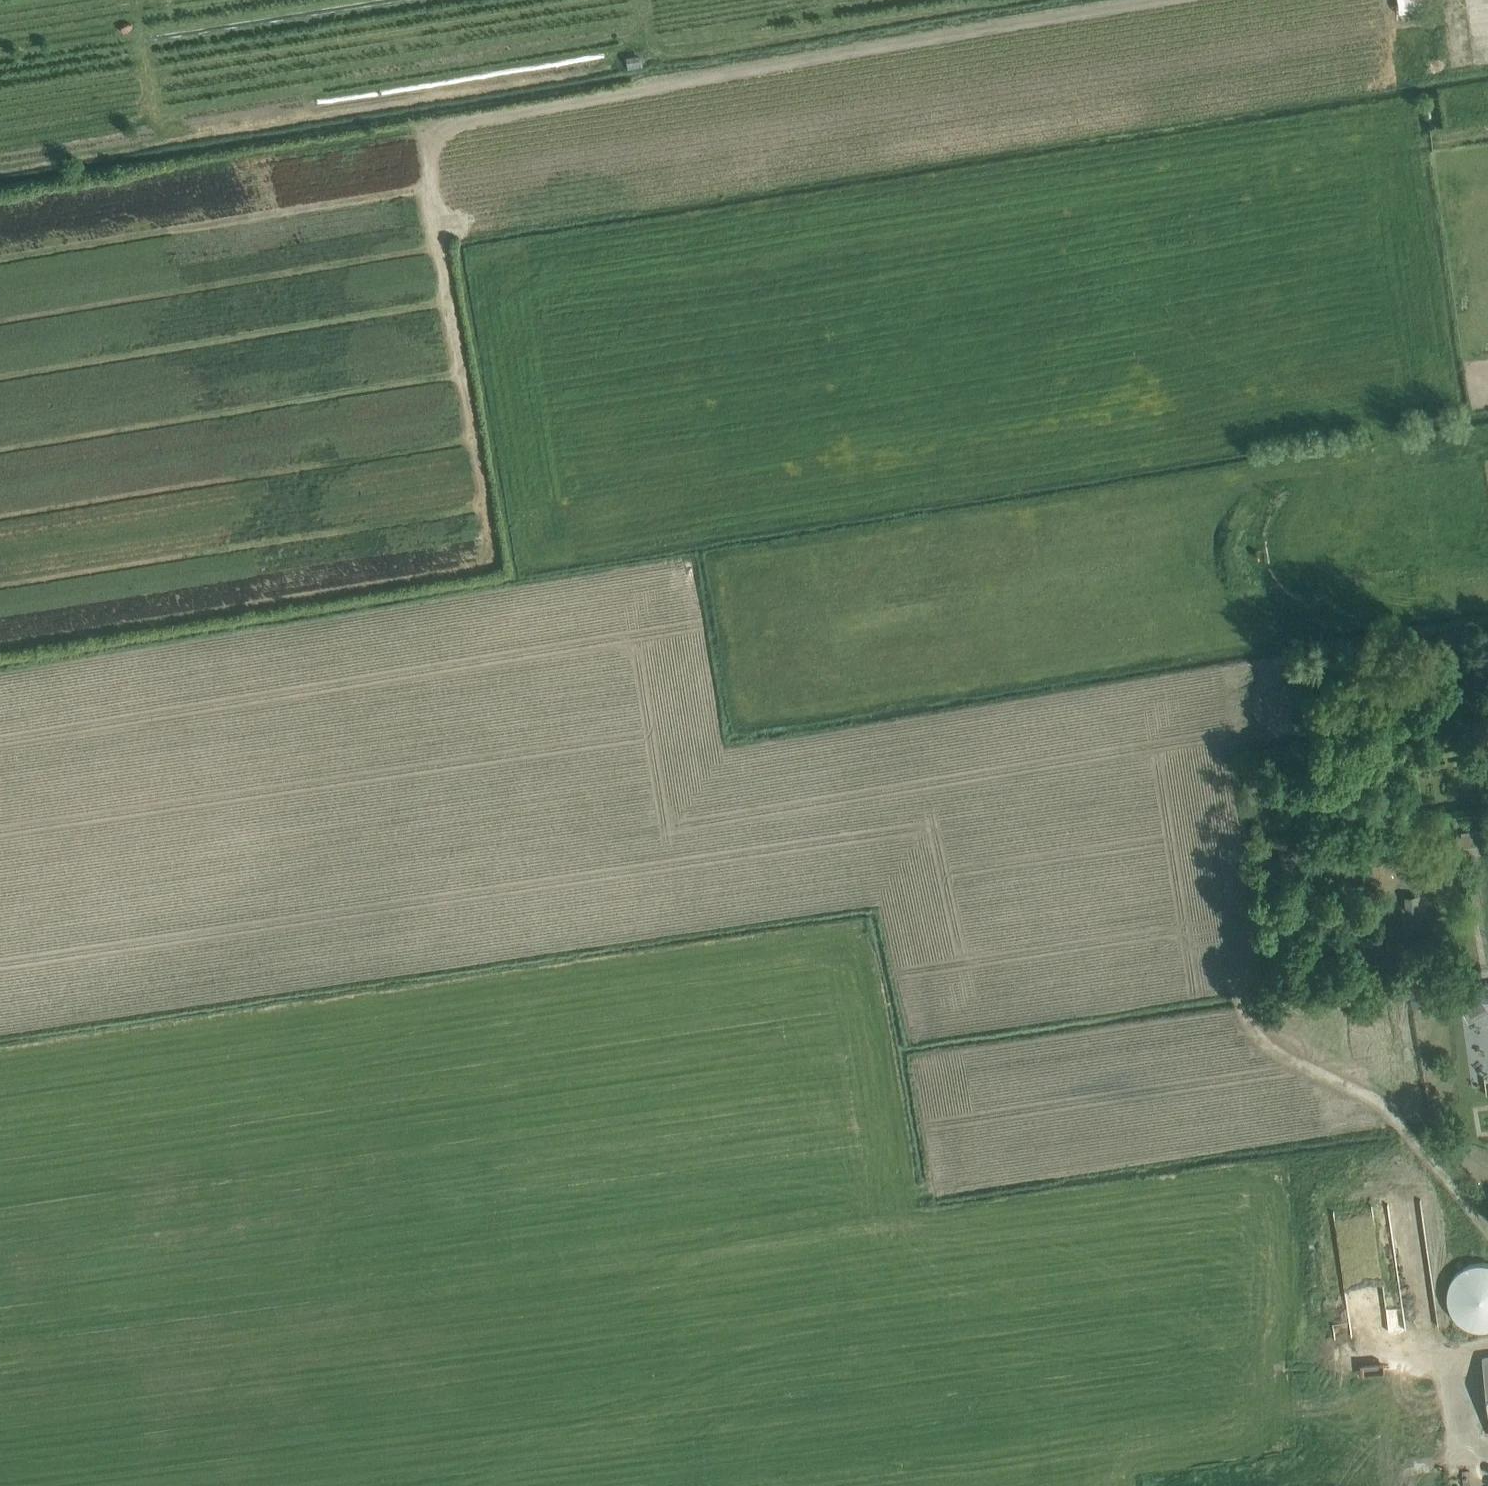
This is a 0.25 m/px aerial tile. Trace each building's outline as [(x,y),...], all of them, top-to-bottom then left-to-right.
[(1293,782),(1282,785),(1285,796),(1296,794),(1293,782)] [(1432,839),(1434,848),(1435,858),(1487,849),(1487,828),(1477,829),(1461,832),(1461,834),(1432,839)] [(1419,894),(1403,895),(1404,911),(1420,910),(1419,894)] [(1457,998),(1466,1008),(1473,1016),(1479,1011),(1487,1007),(1487,984),(1480,986),(1470,990),(1461,995),(1457,998)] [(1487,1326),(1487,1264),(1444,1264),(1445,1327),(1487,1326)]
